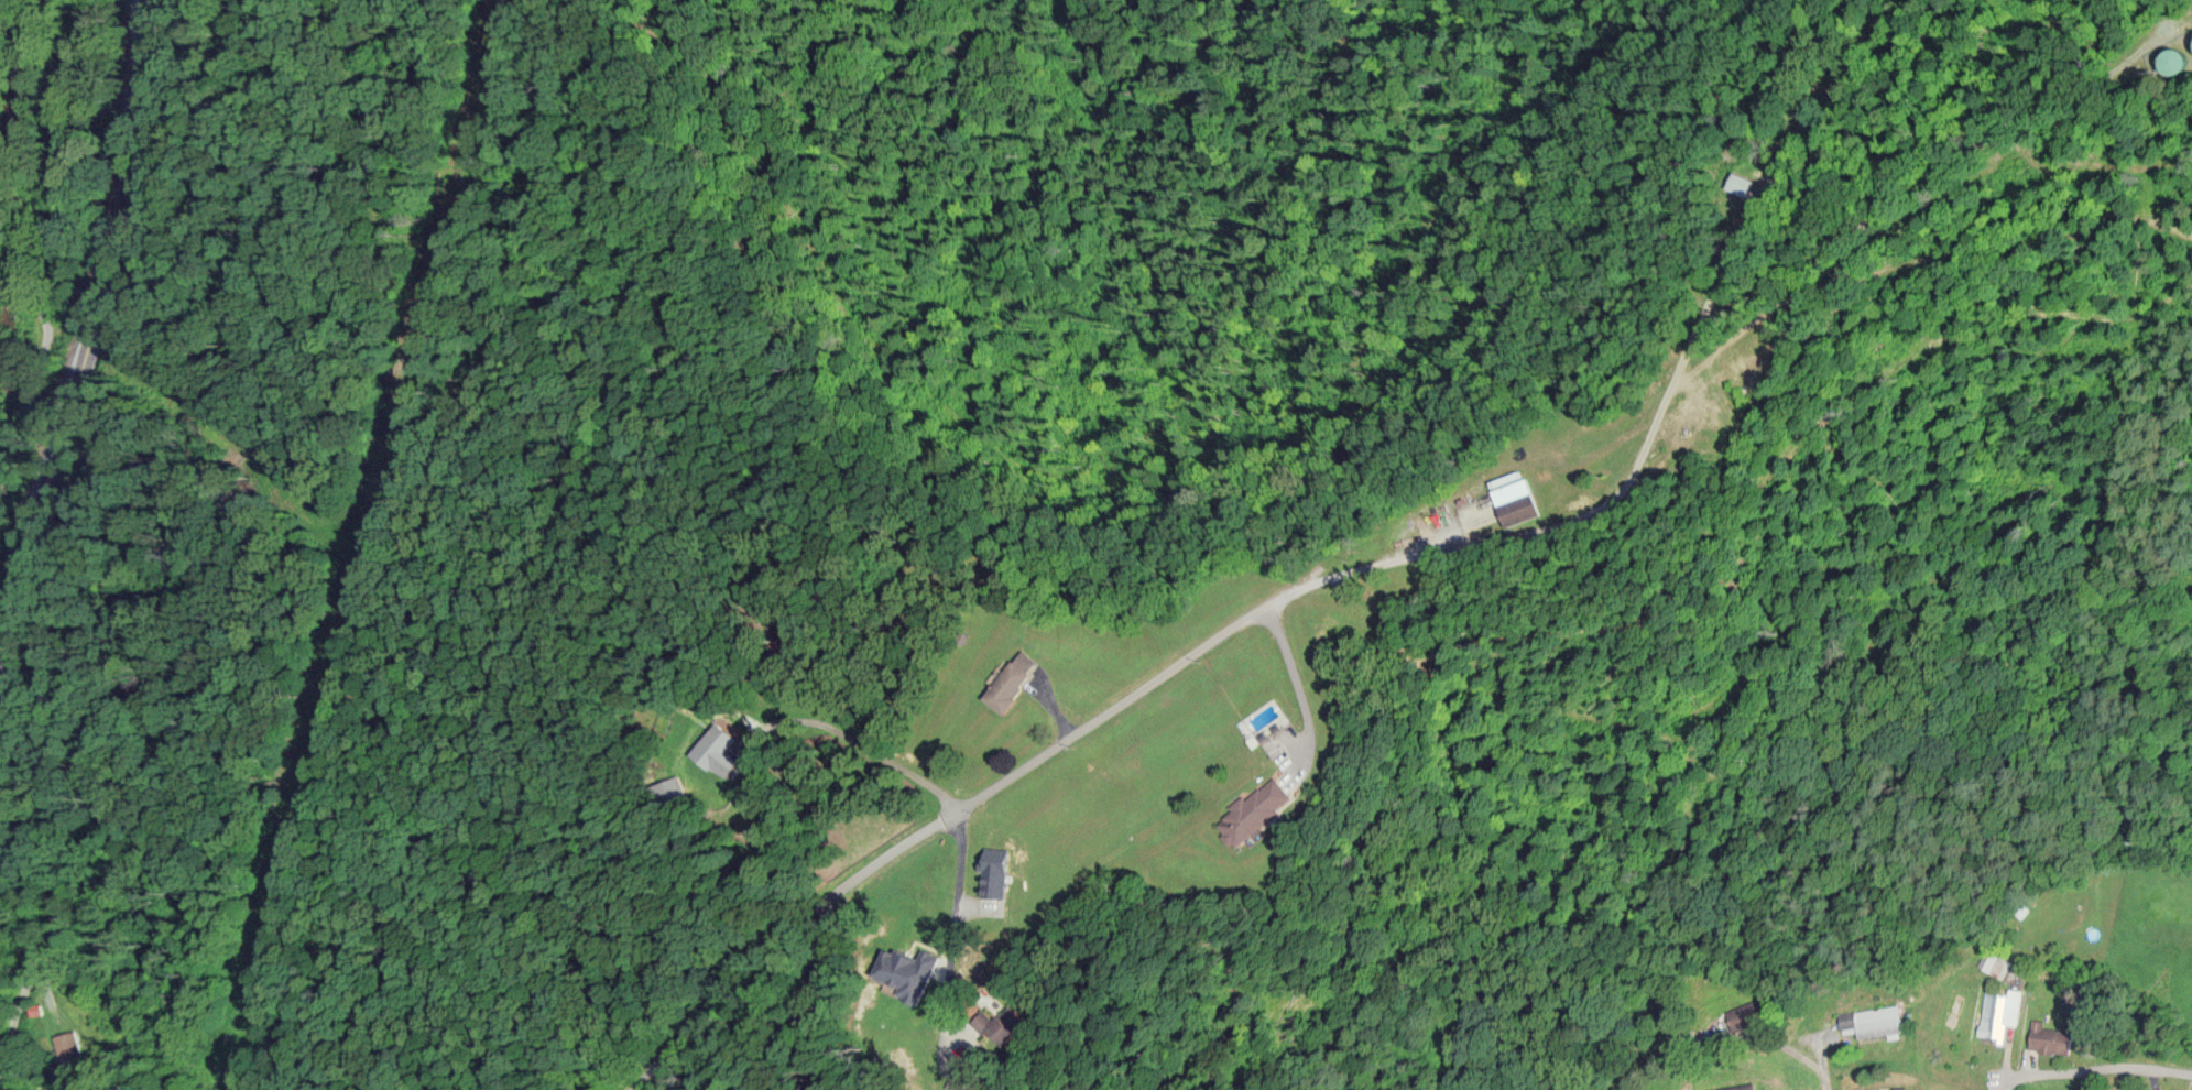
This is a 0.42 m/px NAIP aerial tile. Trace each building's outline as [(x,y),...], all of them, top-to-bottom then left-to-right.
[(1722,187),(1741,196),(1748,180),(1729,172),(1722,187)] [(1043,658),(1023,646),(990,698),(1010,711),(1043,658)] [(729,748),(740,733),(720,720),(697,752),(731,777),(744,759),(729,748)] [(1245,846),(1302,797),(1279,771),(1222,820),(1245,846)] [(2014,956),(1988,948),(1982,966),(2009,974),(2014,956)] [(2028,987),(1988,982),(1980,1035),(2010,1039),(2012,1020),(2023,1022),(2028,987)] [(1731,1007),(1739,1029),(1769,1018),(1760,996),(1731,1007)] [(1039,1016),(1018,1000),(997,1027),(1019,1043),(1039,1016)] [(1857,1008),(1861,1040),(1909,1034),(1905,1002),(1857,1008)] [(2033,1048),(2076,1052),(2079,1028),(2049,1025),(2049,1018),(2037,1017),(2033,1048)] [(59,1034),(66,1063),(59,1065),(63,1078),(78,1074),(76,1064),(86,1061),(78,1029),(59,1034)] [(1695,1089),(1761,1089),(1760,1080),(1694,1089),(1695,1089)]
